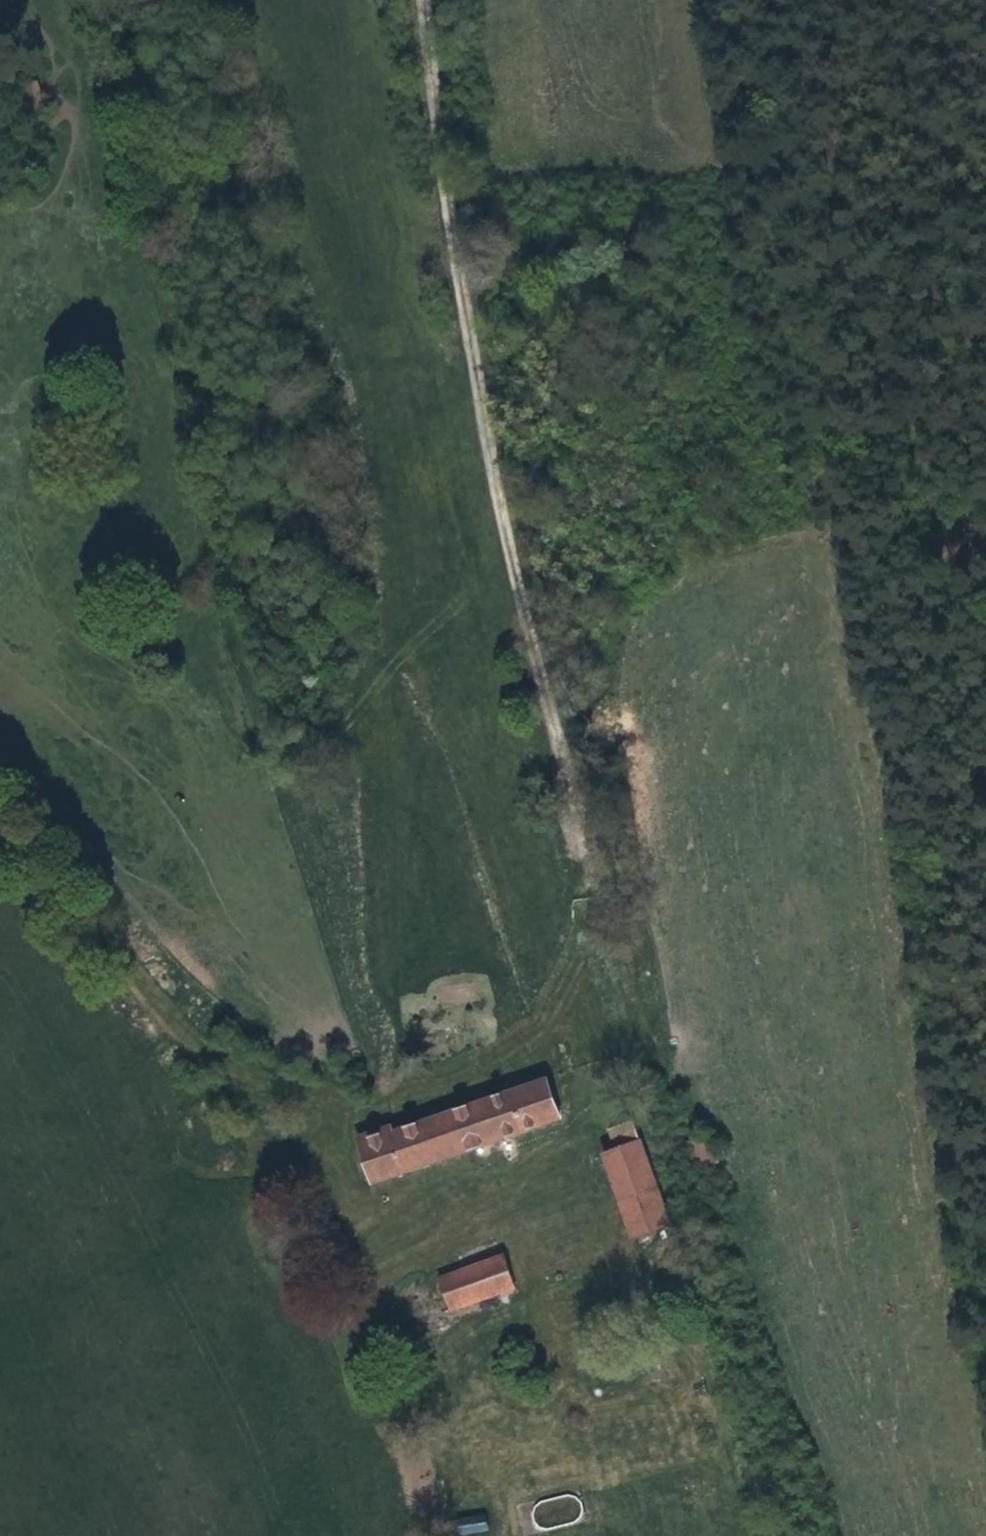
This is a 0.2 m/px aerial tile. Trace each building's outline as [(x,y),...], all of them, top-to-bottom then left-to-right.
[(466,1110),(477,1148),(561,1120),(549,1082),(466,1110)] [(477,1148),(466,1110),(394,1134),(392,1130),(361,1140),(374,1183),(477,1148)] [(635,1245),(673,1229),(634,1126),(610,1134),(616,1153),(604,1157),(635,1245)] [(388,1335),(515,1294),(506,1261),(378,1301),(388,1335)] [(460,1535),(488,1532),(485,1513),(457,1517),(460,1535)]
